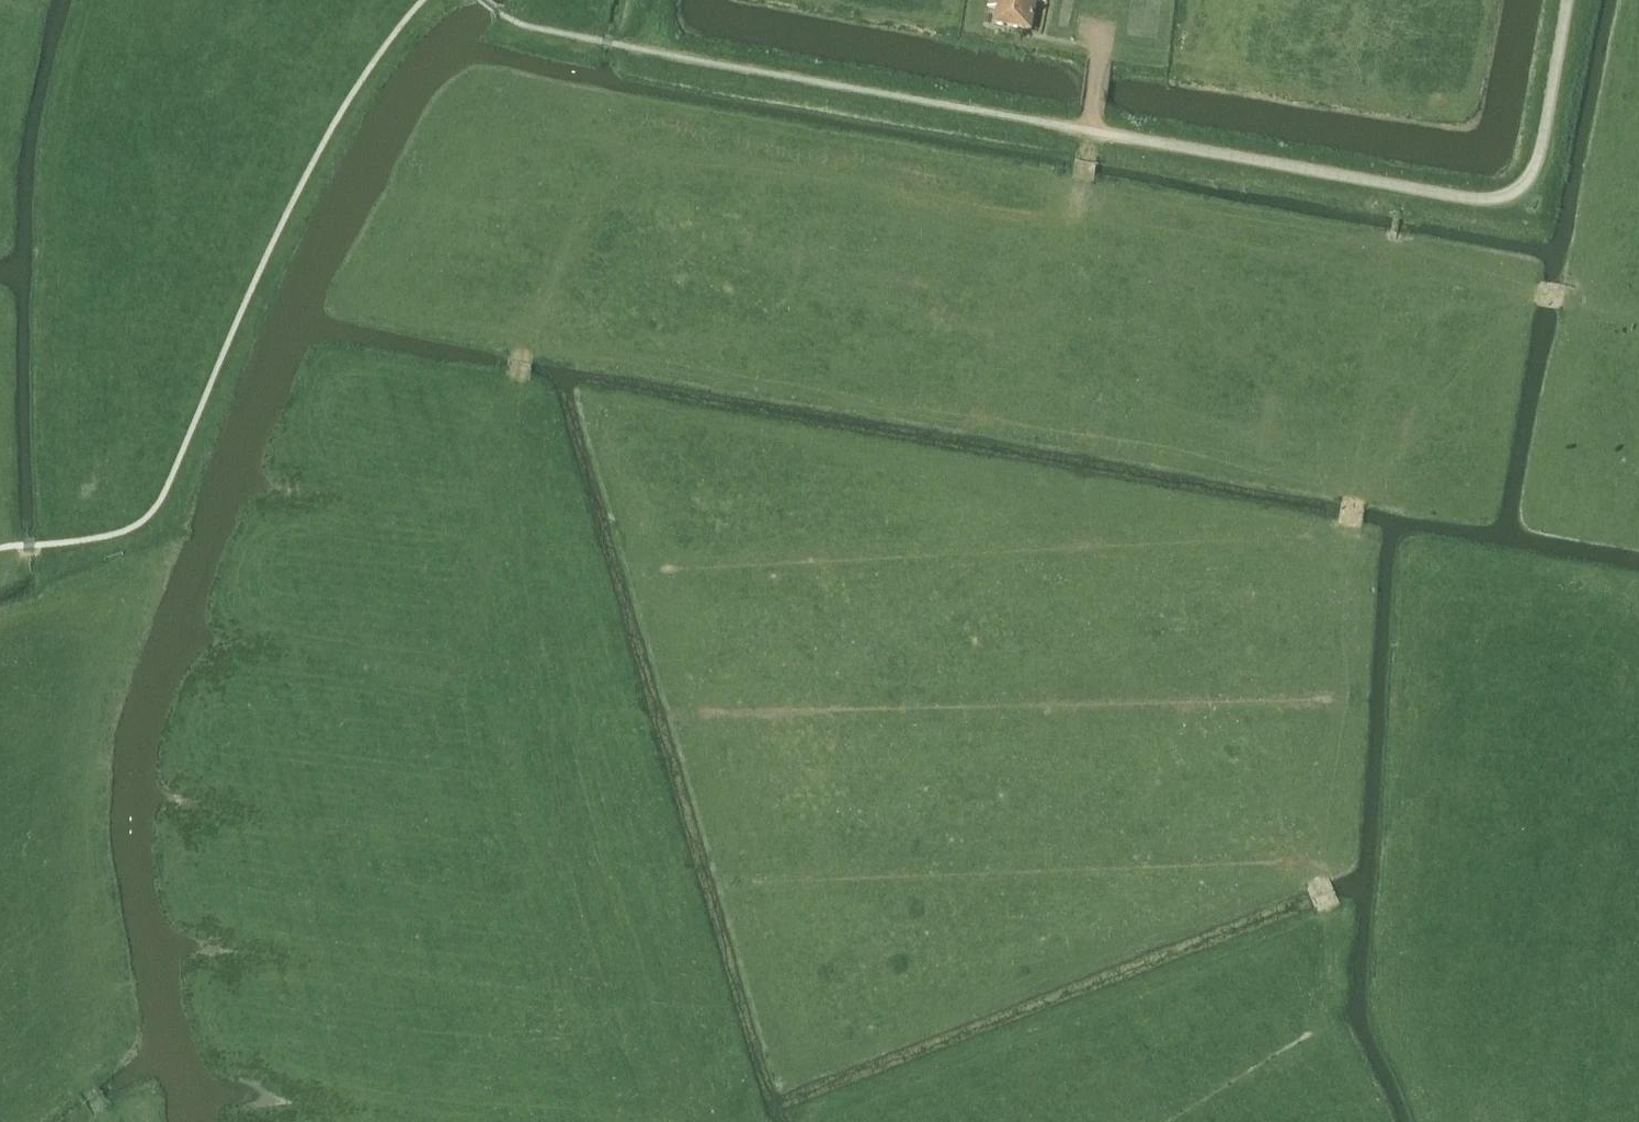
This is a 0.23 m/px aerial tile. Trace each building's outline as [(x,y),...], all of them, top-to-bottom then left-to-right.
[(988,8),(998,10),(995,28),(1034,35),(1040,2),(1048,3),(1048,0),(990,0),(988,8)]
